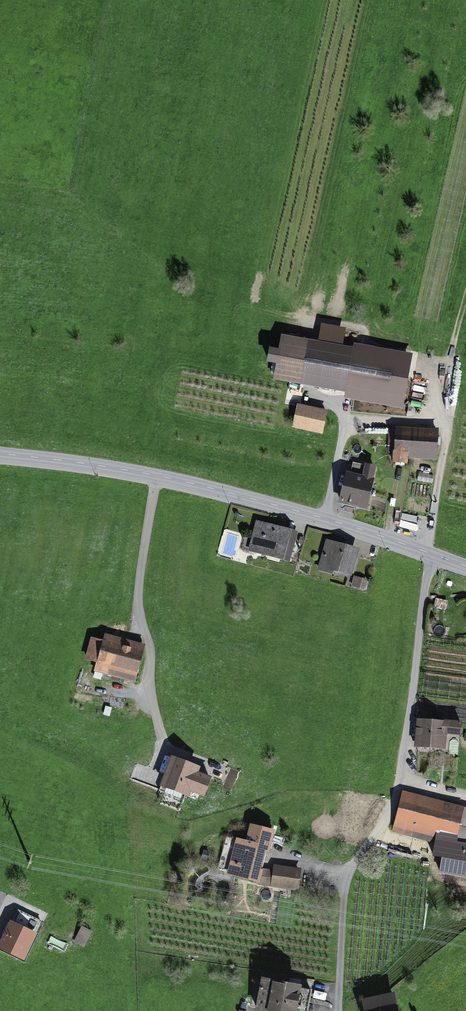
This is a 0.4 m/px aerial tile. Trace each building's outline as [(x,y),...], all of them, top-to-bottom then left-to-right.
[(414,359),(284,335),(275,384),(404,408),(414,359)] [(299,406),(293,432),(323,439),(329,414),(299,406)] [(394,460),(436,462),(437,432),(395,430),(394,460)] [(346,482),(340,510),(368,516),(377,476),(364,473),(362,485),(346,482)] [(256,527),(249,556),(288,565),(295,536),(256,527)] [(362,554),(327,544),(318,575),(335,579),(336,575),(355,580),(362,554)] [(355,580),(352,590),(363,593),(366,583),(355,580)] [(105,635),(102,643),(90,640),(84,661),(96,665),(93,675),(134,687),(146,647),(105,635)] [(419,723),(417,751),(449,754),(450,737),(464,738),(465,728),(419,723)] [(175,760),(163,789),(190,799),(201,769),(175,760)] [(136,765),(132,779),(144,783),(148,768),(136,765)] [(394,830),(446,844),(439,878),(465,881),(465,810),(455,807),(405,794),(394,830)] [(259,889),(259,893),(298,899),(301,876),(273,872),(272,876),(263,875),(275,837),(250,830),(247,845),(238,844),(230,880),(259,889)] [(61,917),(47,945),(72,958),(79,944),(86,948),(94,933),(61,917)] [(258,1010),(306,1010),(310,997),(263,986),(258,1010)] [(364,1010),(397,1010),(395,998),(363,1003),(364,1010)]
